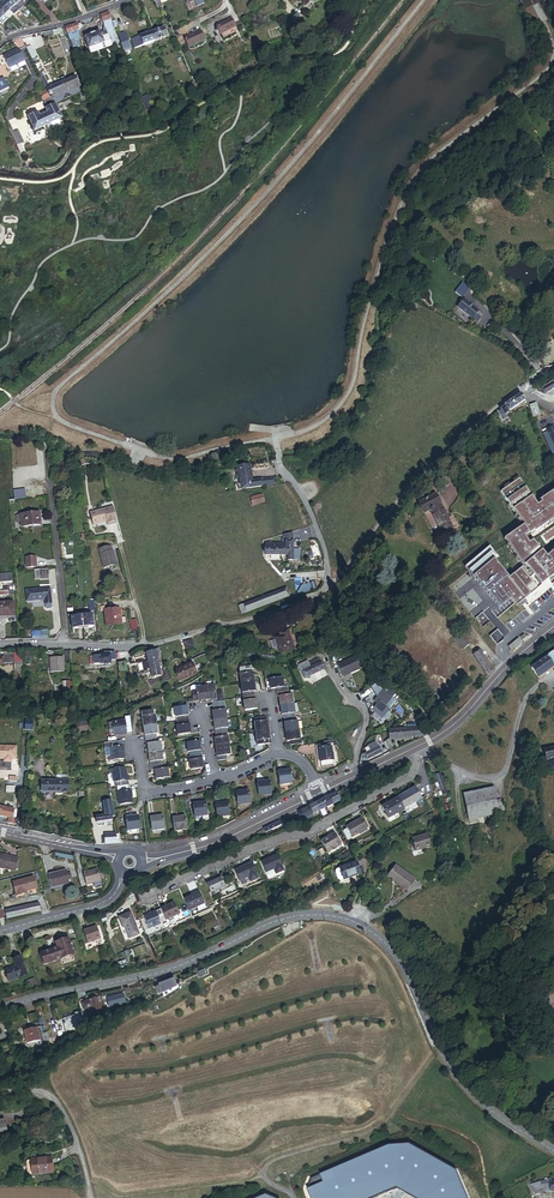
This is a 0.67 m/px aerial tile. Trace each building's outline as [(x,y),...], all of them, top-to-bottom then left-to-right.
[(9,0),(8,0),(3,4),(10,12),(15,17),(20,12),(9,0)] [(20,0),(9,0),(20,12),(26,7),(21,2),(20,0)] [(160,0),(156,0),(154,1),(157,10),(163,7),(161,4),(160,0)] [(3,4),(0,7),(0,11),(5,16),(10,12),(3,4)] [(110,12),(101,15),(103,21),(104,31),(104,33),(107,33),(117,34),(110,12)] [(232,20),(217,26),(221,35),(236,29),(232,20)] [(77,39),(79,30),(77,24),(66,28),(70,41),(74,40),(77,39)] [(145,35),(133,39),(136,48),(167,37),(168,37),(168,35),(167,36),(164,28),(152,33),(151,31),(144,33),(145,35)] [(100,32),(85,38),(89,49),(104,44),(102,38),(100,32)] [(125,33),(119,35),(125,52),(123,53),(127,64),(131,63),(127,52),(131,50),(125,33)] [(196,33),(184,39),(188,48),(205,41),(201,33),(196,35),(196,33)] [(61,39),(65,51),(70,49),(66,37),(61,39)] [(19,38),(14,40),(18,48),(23,45),(19,38)] [(205,41),(188,48),(190,51),(206,44),(205,41)] [(106,48),(104,44),(89,49),(91,53),(106,48)] [(31,46),(27,48),(32,59),(36,57),(31,46)] [(26,65),(19,50),(5,56),(11,67),(18,64),(20,68),(26,65)] [(44,77),(41,79),(47,91),(40,94),(47,109),(46,109),(48,114),(39,118),(37,114),(29,118),(35,131),(61,119),(56,106),(57,105),(57,104),(79,94),(83,102),(88,100),(83,89),(82,90),(76,77),(66,81),(64,76),(60,78),(62,83),(50,89),(44,77)] [(9,89),(4,78),(0,80),(0,93),(9,89)] [(149,95),(138,98),(143,112),(152,109),(149,102),(151,102),(149,95)] [(13,129),(10,131),(14,138),(21,135),(19,130),(15,132),(13,129)] [(21,135),(14,138),(18,147),(22,145),(25,143),(21,135)] [(101,170),(109,168),(103,144),(95,146),(101,170)] [(131,200),(124,203),(126,209),(133,207),(131,200)] [(455,284),(444,298),(449,302),(460,288),(455,284)] [(464,299),(458,308),(473,319),(479,310),(464,299)] [(535,391),(539,397),(553,388),(553,380),(535,391)] [(524,401),(520,395),(503,407),(504,408),(499,411),(500,412),(498,413),(503,420),(506,418),(505,416),(508,414),(508,413),(524,401)] [(546,433),(550,443),(551,446),(553,453),(553,429),(546,433)] [(250,465),(238,467),(241,484),(237,485),(236,486),(237,491),(242,490),(279,483),(278,476),(252,480),(251,476),(252,476),(250,465)] [(520,480),(500,495),(522,527),(504,540),(521,563),(531,555),(549,580),(553,576),(553,490),(537,501),(520,480)] [(25,487),(8,489),(9,499),(26,497),(25,487)] [(0,490),(0,500),(9,499),(8,489),(0,490)] [(263,501),(262,494),(250,497),(252,504),(263,501)] [(434,494),(418,503),(423,513),(428,510),(435,523),(437,523),(442,532),(451,527),(434,494)] [(474,503),(469,507),(480,523),(485,519),(474,503)] [(117,523),(113,507),(89,513),(92,526),(106,522),(107,525),(117,523)] [(39,511),(21,513),(21,521),(22,525),(40,523),(39,511)] [(293,560),(292,537),(285,537),(285,547),(284,547),(284,542),(264,543),(265,555),(287,555),(287,560),(293,560)] [(110,546),(98,549),(99,554),(101,564),(102,563),(103,567),(116,564),(112,550),(111,551),(110,546)] [(494,560),(497,557),(488,547),(465,569),(499,610),(510,600),(516,607),(546,580),(530,561),(510,578),(494,560)] [(35,555),(25,556),(26,566),(36,565),(35,555)] [(42,577),(41,574),(50,573),(49,567),(35,569),(36,578),(42,577)] [(11,573),(0,574),(0,582),(12,581),(11,573)] [(320,585),(318,577),(309,579),(312,587),(320,585)] [(28,600),(45,599),(46,603),(46,607),(47,608),(51,608),(52,607),(52,603),(51,587),(27,589),(28,600)] [(0,603),(0,617),(14,616),(13,602),(0,603)] [(105,611),(106,625),(121,624),(120,610),(105,611)] [(91,615),(71,617),(72,628),(93,626),(91,615)] [(136,619),(130,621),(132,631),(139,629),(136,619)] [(277,635),(272,637),(273,640),(268,642),(271,649),(276,647),(279,654),(293,648),(285,628),(276,632),(277,635)] [(462,649),(468,644),(458,632),(452,638),(462,649)] [(522,644),(530,637),(526,633),(519,639),(518,637),(507,646),(511,651),(521,642),(522,644)] [(195,650),(192,640),(183,643),(186,652),(195,650)] [(160,657),(159,649),(156,650),(156,651),(146,653),(147,660),(160,657)] [(553,664),(553,650),(533,665),(540,675),(553,664)] [(115,658),(115,651),(104,651),(104,654),(89,654),(89,662),(105,662),(105,664),(109,664),(109,662),(110,662),(110,658),(115,658)] [(493,671),(480,652),(473,656),(486,675),(493,671)] [(15,675),(22,675),(21,653),(14,654),(15,675)] [(57,656),(52,656),(52,671),(66,670),(65,655),(57,655),(57,656)] [(162,665),(160,657),(147,660),(148,661),(143,662),(145,670),(149,669),(149,668),(159,665),(162,665)] [(358,670),(354,658),(337,664),(341,676),(358,670)] [(306,662),(297,667),(304,679),(322,669),(317,659),(307,664),(306,662)] [(127,661),(117,662),(119,672),(129,671),(127,661)] [(182,667),(173,671),(178,682),(195,674),(190,663),(182,667)] [(160,673),(159,665),(149,668),(149,669),(151,675),(160,673)] [(237,672),(243,713),(255,712),(254,702),(252,703),(251,694),(253,694),(251,674),(248,675),(248,670),(237,672)] [(423,692),(428,686),(420,679),(414,685),(422,693),(423,692)] [(270,692),(275,691),(276,700),(278,700),(280,718),(282,718),(285,744),(289,744),(290,748),(302,747),(301,742),(299,743),(297,724),(294,724),(294,720),(293,715),(297,715),(295,706),(292,706),(291,697),(288,697),(287,689),(282,689),(281,680),(268,682),(270,692)] [(372,695),(379,689),(376,686),(369,692),(372,695)] [(439,696),(428,686),(423,692),(434,702),(439,696)] [(191,705),(210,703),(212,714),(210,714),(215,741),(213,741),(217,761),(215,761),(215,764),(225,763),(225,758),(228,758),(223,731),(225,731),(221,703),(214,704),(212,689),(198,691),(197,688),(189,689),(187,691),(188,694),(189,694),(191,705)] [(382,693),(379,689),(372,695),(376,699),(382,693)] [(386,697),(382,693),(372,702),(375,706),(369,711),(378,721),(387,713),(383,709),(391,702),(386,697)] [(395,698),(390,693),(386,697),(391,702),(395,698)] [(177,711),(172,712),(169,713),(168,717),(169,721),(172,722),(175,721),(176,730),(174,730),(175,739),(177,739),(182,738),(188,737),(184,710),(180,711),(179,707),(176,708),(177,711)] [(146,746),(150,773),(153,772),(154,781),(167,780),(165,771),(161,771),(159,763),(161,763),(159,746),(155,747),(154,739),(156,739),(153,719),(150,719),(149,714),(141,715),(145,746),(146,746)] [(124,722),(112,724),(113,732),(113,736),(131,734),(129,717),(124,718),(124,722)] [(252,726),(255,749),(270,747),(269,743),(268,743),(265,720),(254,722),(255,726),(252,726)] [(32,730),(33,721),(25,721),(24,729),(32,730)] [(88,722),(75,724),(77,732),(89,730),(88,722)] [(417,727),(388,730),(390,738),(413,736),(416,736),(416,739),(423,736),(422,735),(417,727)] [(387,740),(380,744),(383,751),(391,747),(389,741),(388,742),(387,740)] [(112,748),(110,749),(111,756),(111,761),(124,760),(122,742),(112,744),(112,748)] [(184,744),(186,756),(189,756),(190,764),(188,764),(190,774),(202,772),(198,745),(193,746),(193,743),(184,744)] [(367,752),(363,754),(366,760),(381,752),(376,743),(365,748),(367,752)] [(17,746),(0,744),(0,757),(5,757),(4,760),(12,761),(12,758),(16,758),(17,746)] [(112,748),(112,744),(104,745),(105,757),(111,756),(110,749),(112,748)] [(543,748),(546,759),(551,758),(549,764),(550,768),(553,771),(553,745),(543,748)] [(324,747),(318,748),(320,766),(332,764),(330,746),(324,747)] [(116,783),(119,806),(130,805),(128,791),(127,791),(126,782),(125,775),(125,769),(112,770),(114,784),(116,783)] [(291,771),(278,774),(280,786),(293,784),(291,771)] [(444,793),(439,774),(434,776),(440,795),(444,793)] [(42,780),(41,791),(55,791),(55,790),(61,790),(61,792),(68,792),(68,775),(57,775),(57,781),(42,780)] [(463,785),(469,818),(499,812),(496,800),(494,788),(479,791),(478,782),(463,785)] [(271,784),(258,786),(260,798),(273,796),(271,784)] [(414,788),(400,796),(407,807),(421,799),(414,788)] [(344,800),(340,791),(336,794),(339,800),(340,802),(344,800)] [(249,793),(236,795),(239,808),(252,805),(249,793)] [(336,794),(298,813),(302,821),(310,817),(312,819),(314,817),(312,815),(326,808),(327,810),(333,807),(332,804),(339,800),(336,794)] [(403,811),(396,798),(380,807),(387,819),(403,811)] [(496,800),(499,812),(505,811),(504,802),(502,802),(501,799),(496,800)] [(228,804),(216,807),(219,818),(231,816),(228,804)] [(205,805),(192,807),(195,820),(201,818),(202,822),(208,821),(205,805)] [(9,819),(8,824),(14,825),(17,811),(0,808),(0,818),(9,819)] [(96,817),(96,822),(99,822),(112,820),(111,815),(112,815),(111,809),(105,810),(103,810),(103,812),(96,814),(96,817)] [(137,818),(125,820),(126,832),(139,830),(137,818)] [(162,818),(149,820),(151,832),(164,830),(162,818)] [(184,818),(172,820),(174,833),(186,831),(184,818)] [(359,818),(343,826),(344,829),(348,836),(348,837),(364,829),(364,828),(365,827),(363,822),(361,823),(359,818)] [(279,825),(283,823),(280,819),(265,828),(267,832),(270,830),(279,825)] [(272,833),(281,828),(279,825),(270,830),(272,833)] [(335,834),(321,842),(329,855),(336,850),(335,849),(342,845),(335,834)] [(426,834),(410,840),(415,852),(430,846),(426,834)] [(13,869),(16,857),(0,853),(0,867),(13,869)] [(276,855),(260,862),(265,872),(273,868),(276,873),(283,870),(276,855)] [(250,863),(235,870),(239,880),(248,877),(250,881),(257,878),(250,863)] [(354,863),(334,871),(333,873),(333,875),(336,880),(336,881),(338,882),(358,874),(354,863)] [(395,864),(387,875),(407,888),(414,877),(395,864)] [(98,867),(83,870),(87,884),(93,883),(92,881),(100,879),(98,867)] [(67,870),(49,874),(52,886),(69,882),(68,877),(71,876),(70,872),(67,872),(67,870)] [(28,892),(27,891),(37,888),(34,876),(14,882),(18,895),(28,892)] [(221,877),(206,883),(210,891),(225,885),(221,877)] [(199,891),(183,899),(189,910),(204,903),(199,891)] [(174,902),(161,909),(166,920),(180,914),(174,902)] [(40,911),(38,903),(5,911),(7,918),(40,911)] [(156,911),(143,916),(149,929),(161,924),(156,911)] [(130,915),(118,920),(121,928),(124,927),(125,929),(129,938),(139,934),(130,915)] [(97,936),(94,925),(81,930),(85,942),(94,939),(93,937),(97,936)] [(55,942),(56,947),(43,952),(46,962),(72,953),(67,938),(55,942)] [(14,966),(4,969),(8,980),(25,974),(19,957),(12,960),(14,966)] [(37,983),(34,976),(27,979),(29,985),(37,983)] [(165,981),(163,976),(155,978),(156,984),(158,984),(159,986),(161,992),(167,989),(165,986),(176,982),(174,977),(165,981)] [(121,993),(108,997),(109,1001),(112,1001),(114,1005),(124,1002),(121,993)] [(92,1006),(99,1003),(101,1008),(101,1009),(104,1008),(100,996),(85,1002),(85,1003),(83,1004),(84,1007),(86,1006),(87,1007),(92,1006)] [(87,1030),(81,1009),(74,1011),(75,1013),(63,1016),(65,1021),(63,1021),(65,1029),(78,1025),(80,1032),(87,1030)] [(42,1032),(41,1027),(38,1028),(26,1031),(30,1046),(41,1043),(42,1045),(41,1046),(42,1050),(39,1051),(41,1056),(49,1054),(47,1049),(51,1047),(49,1041),(50,1041),(47,1030),(42,1032)] [(0,1121),(0,1139),(10,1137),(7,1120),(0,1121)] [(53,1159),(27,1160),(28,1169),(33,1169),(33,1174),(53,1173),(53,1159)] [(541,1193),(540,1185),(548,1184),(549,1191),(553,1190),(553,1181),(548,1182),(547,1180),(533,1183),(535,1194),(541,1193)] [(549,1191),(548,1184),(540,1185),(541,1193),(549,1191)]
